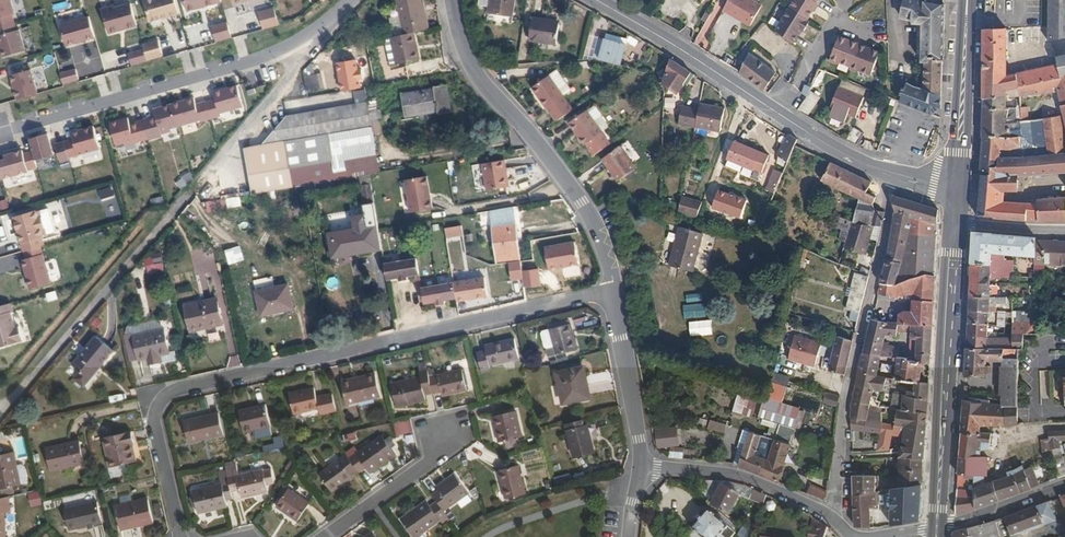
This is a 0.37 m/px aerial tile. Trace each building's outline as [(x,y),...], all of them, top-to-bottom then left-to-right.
[(12,14),(14,14),(11,0),(0,0),(0,18),(12,14)] [(150,22),(179,14),(175,0),(144,0),(150,22)] [(187,11),(215,3),(214,0),(184,0),(187,11)] [(413,33),(427,30),(420,0),(397,0),(400,16),(404,35),(413,33)] [(487,7),(487,12),(512,16),(515,0),(488,0),(487,7)] [(731,13),(751,25),(763,5),(755,0),(729,0),(726,6),(732,11),(731,13)] [(809,22),(814,11),(818,5),(821,0),(796,0),(790,10),(809,22)] [(942,60),(943,59),(945,5),(944,4),(932,2),(922,0),(906,0),(902,18),(913,20),(914,23),(924,25),(922,64),(942,60)] [(1047,40),(1052,39),(1064,36),(1064,0),(1047,0),(1047,40)] [(113,5),(101,8),(108,33),(137,25),(131,3),(114,8),(113,5)] [(811,23),(809,22),(790,10),(778,33),(795,45),(804,31),(806,32),(811,23)] [(275,11),(259,16),(263,30),(279,25),(275,11)] [(512,16),(487,12),(486,20),(511,24),(512,16)] [(12,14),(0,18),(0,26),(14,22),(12,14)] [(89,16),(60,25),(66,46),(95,37),(89,16)] [(394,37),(404,35),(400,16),(391,18),(394,37)] [(555,44),(558,24),(547,23),(547,20),(532,18),(529,40),(555,44)] [(14,22),(0,26),(0,35),(16,30),(14,22)] [(227,23),(211,27),(215,41),(231,37),(227,23)] [(982,59),(1005,59),(1005,27),(984,27),(983,27),(982,27),(982,59)] [(16,30),(0,35),(0,47),(3,57),(25,50),(19,29),(16,30)] [(394,37),(384,39),(390,65),(397,64),(397,65),(419,60),(413,33),(404,35),(394,37)] [(834,60),(845,66),(857,45),(839,34),(825,57),(833,62),(834,60)] [(599,37),(593,59),(599,60),(621,66),(625,51),(622,50),(623,44),(599,37)] [(158,40),(142,44),(144,50),(147,60),(162,56),(158,40)] [(857,45),(845,66),(844,68),(852,72),(853,71),(864,77),(876,56),(859,46),(857,45)] [(147,60),(144,50),(128,54),(131,65),(147,60)] [(1064,75),(1064,53),(1055,55),(1058,64),(1060,76),(1064,75)] [(749,54),(740,70),(739,73),(765,91),(777,75),(749,54)] [(356,59),(335,62),(341,92),(361,89),(360,80),(363,79),(361,69),(358,69),(356,59)] [(691,73),(671,59),(664,78),(661,77),(659,82),(662,84),(677,95),(684,84),(691,73)] [(982,70),(1006,70),(1005,59),(982,59),(982,70)] [(925,90),(942,96),(942,60),(922,64),(923,66),(926,66),(925,90)] [(1006,74),(1005,89),(1018,86),(1060,76),(1058,64),(1006,74)] [(315,75),(310,65),(303,73),(306,91),(324,87),(321,74),(315,75)] [(30,69),(10,75),(17,99),(37,93),(30,69)] [(75,69),(60,73),(63,84),(78,79),(75,69)] [(1005,89),(1006,74),(1006,70),(982,70),(982,97),(1006,94),(1005,89)] [(532,88),(542,103),(545,101),(549,106),(550,106),(559,120),(573,110),(558,90),(566,84),(557,71),(532,88)] [(691,73),(684,84),(687,87),(694,75),(691,73)] [(1064,103),(1064,75),(1060,76),(1018,86),(1018,95),(1057,91),(1060,104),(1064,103)] [(817,77),(813,86),(820,89),(824,80),(817,77)] [(925,90),(905,82),(897,101),(933,114),(941,109),(942,96),(925,90)] [(451,113),(446,85),(434,87),(434,88),(401,93),(405,113),(438,109),(439,115),(451,113)] [(215,100),(206,103),(210,118),(219,116),(219,113),(242,107),(236,86),(213,92),(215,100)] [(1020,135),(1018,120),(1005,122),(1005,105),(1005,96),(1018,95),(1018,86),(1005,89),(1006,94),(982,97),(981,135),(1020,135)] [(865,98),(839,88),(831,108),(833,109),(830,118),(845,124),(848,115),(857,119),(865,98)] [(806,97),(797,111),(807,117),(820,99),(811,92),(808,93),(806,97)] [(194,98),(172,104),(179,126),(200,120),(200,121),(210,118),(206,103),(196,106),(194,98)] [(245,148),(252,194),(291,187),(298,186),(359,176),(365,175),(362,156),(376,153),(372,127),(371,122),(381,120),(379,110),(377,111),(369,112),(368,103),(347,107),(345,98),(332,100),(333,109),(285,117),(262,145),(245,148)] [(369,112),(377,111),(376,109),(375,102),(368,103),(369,112)] [(156,117),(143,120),(148,139),(162,135),(161,134),(171,131),(170,129),(179,126),(172,104),(154,109),(156,117)] [(699,111),(695,127),(720,133),(725,109),(700,104),(699,111)] [(1018,120),(1019,120),(1019,111),(1019,107),(1015,107),(1015,105),(1005,105),(1005,122),(1018,120)] [(569,123),(577,134),(578,133),(587,144),(595,155),(611,144),(594,122),(601,116),(602,114),(597,107),(594,107),(588,112),(587,110),(569,123)] [(679,123),(695,127),(699,111),(683,107),(679,123)] [(1042,118),(1062,116),(1060,107),(1019,111),(1019,120),(1042,118)] [(1042,118),(1047,152),(1064,150),(1064,129),(1062,116),(1042,118)] [(110,123),(116,145),(134,140),(135,143),(148,139),(143,120),(130,124),(128,118),(110,123)] [(1038,153),(1047,152),(1042,118),(1019,120),(1018,120),(1020,135),(1021,154),(1038,153)] [(73,140),(64,143),(68,157),(100,148),(93,126),(71,132),(73,140)] [(846,141),(857,146),(864,135),(855,128),(846,141)] [(47,133),(29,138),(32,152),(35,160),(53,155),(47,133)] [(578,133),(577,134),(585,146),(587,144),(578,133)] [(778,156),(787,163),(795,145),(797,139),(790,135),(788,137),(777,155),(778,156)] [(1021,154),(1020,135),(981,135),(980,173),(998,174),(1000,156),(1021,154)] [(734,142),(727,159),(754,171),(755,170),(762,173),(768,157),(734,142)] [(64,143),(55,145),(59,161),(68,158),(68,157),(64,143)] [(602,160),(613,175),(615,173),(620,180),(624,177),(633,170),(635,169),(620,147),(602,160)] [(0,161),(0,172),(1,178),(2,178),(28,171),(28,170),(37,167),(35,160),(32,152),(23,154),(22,150),(4,155),(5,159),(0,161)] [(1003,195),(1003,190),(1016,189),(1016,178),(1023,176),(1023,174),(1034,173),(1035,174),(1038,174),(1039,172),(1064,171),(1064,150),(1047,152),(1038,153),(1021,154),(1000,156),(998,174),(980,173),(978,193),(1003,195)] [(362,156),(365,175),(369,174),(379,172),(376,153),(362,156)] [(777,164),(785,168),(787,163),(778,156),(777,164)] [(754,171),(727,159),(724,167),(758,182),(762,173),(755,170),(754,171)] [(509,187),(504,161),(483,164),(488,191),(509,187)] [(855,223),(873,226),(881,227),(884,213),(875,211),(873,206),(876,198),(866,193),(867,191),(871,183),(830,163),(821,181),(824,183),(858,199),(852,222),(855,223)] [(633,170),(624,177),(627,181),(636,175),(633,170)] [(769,181),(778,185),(783,174),(774,170),(769,181)] [(186,184),(193,180),(189,174),(175,182),(181,191),(187,186),(186,184)] [(365,175),(359,176),(361,186),(371,184),(369,174),(365,175)] [(433,209),(427,177),(405,181),(411,213),(433,209)] [(371,184),(361,186),(365,205),(374,203),(371,184)] [(102,198),(115,195),(112,185),(99,189),(102,198)] [(746,199),(718,189),(711,210),(739,220),(746,199)] [(992,201),(1002,202),(1003,195),(978,193),(977,201),(992,203),(992,201)] [(239,196),(189,204),(190,211),(196,214),(228,208),(227,206),(240,204),(239,196)] [(919,220),(919,204),(892,196),(891,200),(895,213),(913,219),(919,220)] [(163,204),(161,197),(152,200),(154,207),(163,204)] [(680,204),(678,213),(696,218),(702,203),(681,197),(680,204)] [(1036,198),(1036,204),(1026,203),(1026,204),(1002,202),(992,201),(992,203),(977,201),(976,213),(988,216),(996,217),(1045,221),(1064,221),(1064,197),(1036,198)] [(667,210),(678,213),(680,204),(668,202),(667,210)] [(374,203),(365,205),(363,205),(365,215),(367,228),(377,226),(374,203)] [(939,210),(919,204),(919,220),(938,223),(939,210)] [(17,234),(20,244),(44,237),(36,210),(12,217),(17,234)] [(913,219),(895,213),(894,220),(911,225),(913,219)] [(367,228),(365,215),(353,217),(355,229),(328,234),(332,255),(346,252),(347,257),(355,255),(354,254),(382,250),(378,230),(377,226),(367,228)] [(846,241),(852,222),(837,217),(834,227),(842,229),(840,238),(846,241)] [(938,223),(919,220),(913,219),(911,225),(908,236),(937,237),(938,223)] [(908,237),(908,236),(911,225),(894,220),(892,231),(908,237)] [(520,258),(516,221),(492,225),(496,261),(520,258)] [(846,241),(844,249),(864,255),(869,240),(873,226),(855,223),(852,222),(846,241)] [(445,227),(447,243),(464,240),(462,224),(445,227)] [(873,226),(869,240),(877,242),(881,227),(873,226)] [(692,272),(702,234),(680,228),(670,266),(692,272)] [(898,262),(901,264),(908,237),(892,231),(887,259),(898,262)] [(970,262),(989,264),(999,264),(999,259),(992,252),(999,252),(1021,254),(1021,235),(972,231),(970,262)] [(1034,255),(1034,240),(1034,236),(1021,235),(1021,254),(1034,255)] [(925,275),(935,277),(937,237),(908,236),(908,237),(901,264),(896,285),(925,275)] [(20,244),(22,251),(40,246),(45,244),(44,237),(20,244)] [(1042,262),(1064,263),(1064,240),(1034,240),(1034,255),(1033,261),(1042,262)] [(575,241),(546,247),(550,269),(579,263),(575,241)] [(240,245),(225,249),(229,263),(244,259),(240,245)] [(22,251),(24,259),(42,254),(40,246),(22,251)] [(807,254),(802,252),(796,275),(803,277),(807,262),(806,261),(807,254)] [(24,259),(19,260),(21,267),(27,289),(50,283),(44,261),(42,254),(24,259)] [(385,264),(387,280),(398,278),(399,281),(408,280),(407,277),(419,275),(416,258),(385,264)] [(881,284),(896,285),(901,264),(898,262),(887,259),(881,284)] [(989,264),(989,276),(1011,276),(1011,260),(999,259),(999,264),(989,264)] [(1033,273),(1034,273),(1042,273),(1042,262),(1033,261),(1033,273)] [(967,296),(995,296),(996,283),(989,283),(989,277),(989,276),(989,264),(970,262),(967,296)] [(538,269),(522,271),(525,287),(541,285),(538,269)] [(857,328),(869,277),(855,274),(846,310),(854,312),(850,326),(857,328)] [(899,324),(933,326),(934,301),(935,277),(925,275),(896,285),(881,284),(878,295),(884,296),(883,300),(894,303),(896,296),(899,297),(913,295),(912,312),(905,312),(900,315),(899,324)] [(1025,285),(1033,285),(1033,276),(1025,276),(1025,277),(1025,285)] [(484,277),(454,282),(457,298),(457,301),(488,296),(484,277)] [(444,301),(457,298),(454,282),(422,288),(425,304),(437,302),(437,305),(445,304),(444,301)] [(293,309),(288,284),(255,292),(261,316),(293,309)] [(56,298),(54,292),(46,294),(48,300),(56,298)] [(688,302),(703,300),(702,293),(687,295),(688,302)] [(966,309),(987,311),(992,311),(992,302),(1005,302),(1005,296),(995,296),(967,296),(966,309)] [(185,306),(190,332),(222,325),(216,299),(185,306)] [(0,305),(0,347),(18,342),(18,340),(22,339),(18,325),(14,326),(10,311),(12,311),(10,302),(0,305)] [(705,303),(684,303),(684,317),(705,317),(705,303)] [(965,322),(986,324),(987,311),(966,309),(965,322)] [(690,335),(712,334),(711,319),(689,320),(690,335)] [(887,335),(889,322),(872,320),(867,340),(885,343),(887,335)] [(911,362),(923,364),(930,365),(933,326),(899,324),(889,322),(887,335),(912,337),(913,341),(912,341),(911,362)] [(965,334),(985,337),(985,332),(986,324),(965,322),(965,334)] [(1010,332),(1020,332),(1032,332),(1032,322),(1010,322),(1010,332)] [(127,330),(125,336),(125,339),(133,337),(163,330),(157,323),(127,330)] [(796,332),(788,359),(814,366),(821,343),(810,340),(813,330),(787,323),(785,329),(796,332)] [(577,349),(570,324),(542,332),(542,333),(544,345),(548,348),(554,347),(556,354),(577,349)] [(163,330),(133,337),(138,359),(147,358),(149,365),(161,362),(160,355),(169,353),(163,330)] [(964,346),(962,377),(978,375),(979,377),(983,377),(984,373),(982,372),(983,360),(1002,361),(1002,371),(1016,372),(1018,347),(1019,345),(1020,332),(1010,332),(1010,336),(1010,347),(964,346)] [(1010,347),(1010,336),(985,337),(965,334),(964,346),(1010,347)] [(113,351),(96,336),(72,365),(80,371),(74,379),(83,387),(113,351)] [(133,337),(125,339),(130,361),(138,359),(133,337)] [(845,376),(854,341),(838,337),(829,371),(845,376)] [(519,359),(514,339),(485,346),(486,351),(476,353),(481,373),(491,371),(490,366),(519,359)] [(897,359),(899,359),(900,349),(889,347),(889,344),(885,343),(867,340),(864,353),(881,356),(881,357),(897,359)] [(859,373),(859,374),(877,378),(881,357),(881,356),(864,353),(859,373)] [(921,383),(923,364),(911,362),(908,362),(908,360),(899,359),(897,359),(896,362),(898,363),(895,381),(897,381),(916,383),(921,383)] [(418,366),(419,372),(428,370),(427,364),(418,366)] [(563,404),(586,399),(583,387),(587,386),(583,367),(557,372),(563,404)] [(428,370),(419,372),(421,377),(392,384),(397,407),(426,400),(425,395),(433,393),(430,377),(428,371),(428,370)] [(430,377),(433,393),(434,394),(441,392),(442,397),(467,391),(462,370),(435,376),(430,377)] [(1016,372),(1002,371),(1000,400),(1000,404),(1004,405),(1015,404),(1016,372)] [(381,397),(375,374),(342,382),(347,405),(381,397)] [(877,378),(859,374),(856,386),(873,391),(883,393),(886,380),(877,378)] [(759,418),(779,424),(796,429),(801,431),(811,390),(804,387),(799,409),(781,405),(785,391),(784,387),(772,383),(766,399),(764,399),(758,417),(759,418)] [(921,383),(916,383),(915,393),(908,392),(907,396),(894,394),(892,409),(896,409),(928,413),(929,384),(921,383)] [(865,432),(869,410),(869,406),(872,398),(873,391),(856,386),(851,407),(851,429),(865,432)] [(328,412),(324,396),(316,397),(314,388),(289,393),(294,414),(319,409),(320,414),(328,412)] [(558,389),(552,389),(554,406),(560,405),(558,389)] [(332,394),(324,396),(328,412),(336,410),(332,394)] [(757,401),(738,394),(732,411),(752,418),(757,401)] [(839,408),(840,399),(827,395),(824,403),(839,408)] [(978,426),(980,402),(961,399),(958,432),(978,432),(978,426)] [(980,402),(978,426),(1005,424),(1004,405),(1000,404),(980,402)] [(271,426),(265,404),(239,410),(244,432),(271,426)] [(1004,405),(1005,424),(1016,424),(1015,404),(1004,405)] [(903,424),(927,426),(928,413),(896,409),(894,426),(901,428),(903,424)] [(869,410),(865,432),(879,434),(876,452),(889,450),(891,436),(904,438),(901,428),(894,426),(882,423),(869,410)] [(499,443),(506,441),(515,439),(522,437),(515,412),(493,417),(499,443)] [(184,421),(188,438),(205,434),(207,439),(223,436),(218,413),(184,421)] [(408,420),(394,423),(396,435),(410,432),(408,420)] [(584,426),(582,421),(566,425),(575,457),(594,452),(587,426),(584,426)] [(723,434),(726,425),(710,421),(707,429),(723,434)] [(796,429),(779,424),(774,439),(791,446),(792,447),(796,429)] [(901,428),(904,438),(901,454),(900,483),(892,484),(892,490),(923,485),(927,426),(903,424),(901,428)] [(675,428),(655,432),(658,449),(678,445),(675,428)] [(767,461),(774,439),(763,435),(743,430),(739,440),(746,442),(738,466),(759,475),(763,460),(767,461)] [(1058,448),(1057,440),(1064,439),(1064,430),(1046,430),(1050,449),(1058,448)] [(134,443),(131,431),(104,438),(111,467),(135,461),(131,444),(134,443)] [(957,449),(978,450),(987,448),(988,432),(978,432),(958,432),(957,449)] [(205,434),(188,438),(189,443),(207,439),(205,434)] [(349,458),(357,471),(359,473),(366,468),(369,473),(395,454),(381,436),(356,453),(349,458)] [(791,446),(774,439),(767,461),(763,460),(759,475),(778,483),(791,446)] [(746,442),(739,440),(732,464),(738,466),(746,442)] [(85,464),(79,441),(46,449),(51,471),(85,464)] [(669,447),(669,456),(683,457),(684,448),(669,447)] [(1058,448),(1050,449),(1051,458),(1056,478),(1060,476),(1064,474),(1058,448)] [(353,449),(346,454),(349,458),(356,453),(353,449)] [(957,456),(979,457),(978,450),(957,449),(957,456)] [(1,489),(12,487),(19,485),(19,484),(15,466),(12,452),(0,455),(0,489),(1,489)] [(349,458),(346,454),(340,459),(340,460),(320,475),(332,491),(353,477),(352,475),(357,471),(349,458)] [(967,491),(955,489),(953,513),(997,499),(991,480),(983,483),(982,476),(984,476),(986,457),(979,457),(957,456),(955,485),(963,485),(963,478),(968,478),(967,488),(971,488),(971,496),(967,496),(967,491)] [(291,471),(296,464),(291,461),(287,469),(291,471)] [(15,466),(19,484),(24,483),(27,479),(24,467),(20,465),(15,466)] [(227,475),(231,492),(239,491),(241,498),(269,492),(267,483),(275,481),(272,469),(264,471),(263,469),(239,474),(237,465),(226,468),(226,470),(227,475)] [(526,494),(518,466),(498,471),(505,500),(526,494)] [(1022,469),(1029,488),(1037,485),(1029,466),(1022,469)] [(991,480),(997,499),(1018,492),(1013,473),(1011,469),(1005,471),(1006,475),(991,480)] [(1013,473),(1018,492),(1029,488),(1022,469),(1013,473)] [(194,497),(196,506),(198,513),(227,506),(225,500),(232,498),(231,492),(227,475),(221,477),(222,483),(193,490),(194,497)] [(438,491),(432,495),(438,502),(445,511),(468,494),(454,475),(436,488),(438,491)] [(854,495),(876,492),(876,476),(853,476),(854,495)] [(705,498),(714,481),(702,481),(699,489),(705,498)] [(739,496),(745,486),(729,482),(714,481),(705,498),(712,507),(724,515),(724,513),(726,515),(727,513),(730,515),(739,496)] [(282,485),(275,494),(282,499),(288,489),(282,485)] [(914,499),(922,498),(923,485),(892,490),(891,490),(891,503),(905,501),(906,505),(914,505),(914,499)] [(748,499),(752,490),(745,486),(739,496),(748,500),(748,499)] [(811,486),(807,495),(824,503),(827,502),(828,494),(811,486)] [(12,487),(1,489),(2,497),(9,496),(14,494),(12,487)] [(288,489),(282,499),(277,506),(297,521),(309,503),(288,489)] [(39,490),(28,492),(30,506),(42,504),(39,490)] [(752,490),(748,499),(758,504),(757,507),(761,510),(766,496),(752,490)] [(854,508),(869,506),(869,500),(877,499),(877,492),(876,492),(854,495),(854,508)] [(3,513),(9,512),(9,496),(2,497),(0,498),(0,536),(4,536),(3,513)] [(920,522),(922,498),(914,499),(914,505),(906,505),(905,501),(891,503),(891,527),(920,522)] [(154,522),(148,499),(115,506),(121,529),(154,522)] [(438,502),(430,507),(426,501),(400,520),(413,536),(416,536),(440,520),(447,515),(445,511),(438,502)] [(102,522),(97,502),(64,510),(69,529),(102,522)] [(1064,535),(1059,521),(1056,522),(1047,502),(1034,507),(1041,524),(1045,535),(1050,533),(1051,536),(1059,536),(1064,535)] [(855,529),(870,529),(869,506),(854,508),(855,529)] [(1034,507),(1003,518),(1009,536),(1030,536),(1027,529),(1041,524),(1034,507)] [(719,536),(733,536),(734,536),(717,520),(709,513),(695,529),(704,536),(719,536)] [(444,526),(451,521),(447,515),(440,520),(444,526)] [(717,520),(734,536),(737,531),(720,516),(717,520)] [(828,529),(813,517),(810,536),(825,536),(828,529)] [(994,521),(951,532),(951,536),(998,536),(994,521)] [(1041,524),(1027,529),(1030,536),(1037,536),(1045,535),(1041,524)] [(743,527),(739,533),(736,536),(753,536),(754,534),(743,527)]
